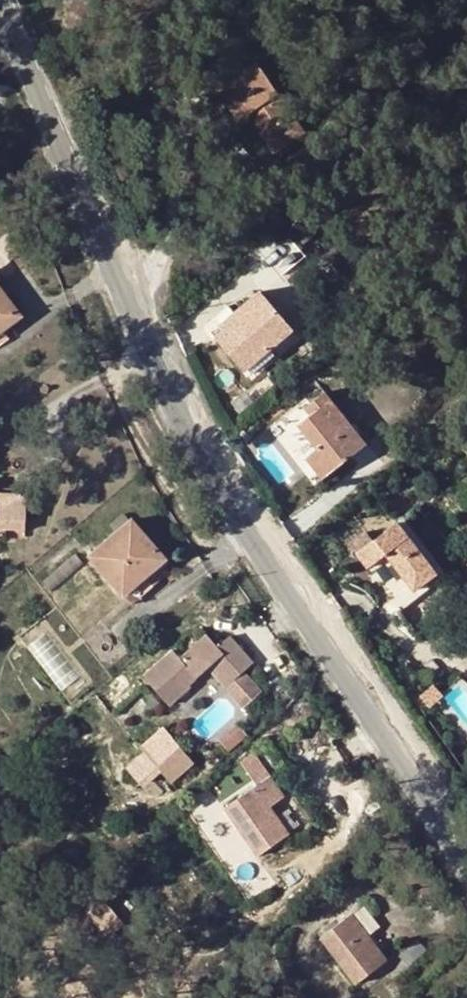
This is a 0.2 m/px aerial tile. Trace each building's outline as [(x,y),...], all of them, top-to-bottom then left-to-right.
[(263,60),(257,64),(305,132),(275,152),(280,158),(316,134),(263,60)] [(305,132),(257,64),(218,92),(240,122),(249,115),(275,152),(305,132)] [(1,328),(17,315),(0,293),(0,327),(1,328)] [(241,316),(226,329),(216,338),(246,372),(294,330),(261,293),(238,313),(241,316)] [(241,316),(238,313),(224,326),(226,329),(241,316)] [(326,393),(310,406),(316,413),(310,417),(297,427),(317,452),(306,460),(323,480),(366,445),(326,393)] [(305,410),(310,417),(316,413),(310,406),(305,410)] [(0,492),(0,540),(6,540),(7,531),(7,521),(26,522),(27,493),(0,492)] [(404,518),(397,523),(435,575),(414,591),(418,597),(446,575),(404,518)] [(131,519),(88,557),(123,596),(166,558),(131,519)] [(7,521),(7,531),(26,531),(26,522),(7,521)] [(365,532),(350,544),(357,553),(368,567),(398,604),(414,591),(435,575),(397,523),(372,541),(365,532)] [(166,558),(123,596),(131,605),(151,587),(147,582),(170,562),(166,558)] [(210,667),(220,679),(235,666),(240,674),(253,662),(229,636),(218,646),(208,635),(182,658),(175,650),(145,676),(169,703),(189,686),(185,680),(192,674),(197,679),(210,667)] [(227,686),(240,674),(235,666),(220,679),(227,686)] [(185,680),(189,686),(197,679),(192,674),(185,680)] [(232,751),(247,734),(238,727),(223,743),(232,751)] [(163,730),(139,751),(147,760),(171,738),(163,730)] [(192,761),(171,738),(147,760),(167,783),(192,761)] [(0,785),(0,787),(6,792),(18,781),(10,774),(0,785)] [(225,808),(257,856),(288,835),(270,807),(283,798),(269,778),(225,808)] [(30,792),(24,798),(33,809),(39,804),(30,792)] [(79,900),(75,926),(113,932),(117,906),(79,900)] [(335,955),(356,983),(387,959),(351,914),(326,933),(340,951),(335,955)] [(340,951),(326,933),(320,937),(335,955),(340,951)]
